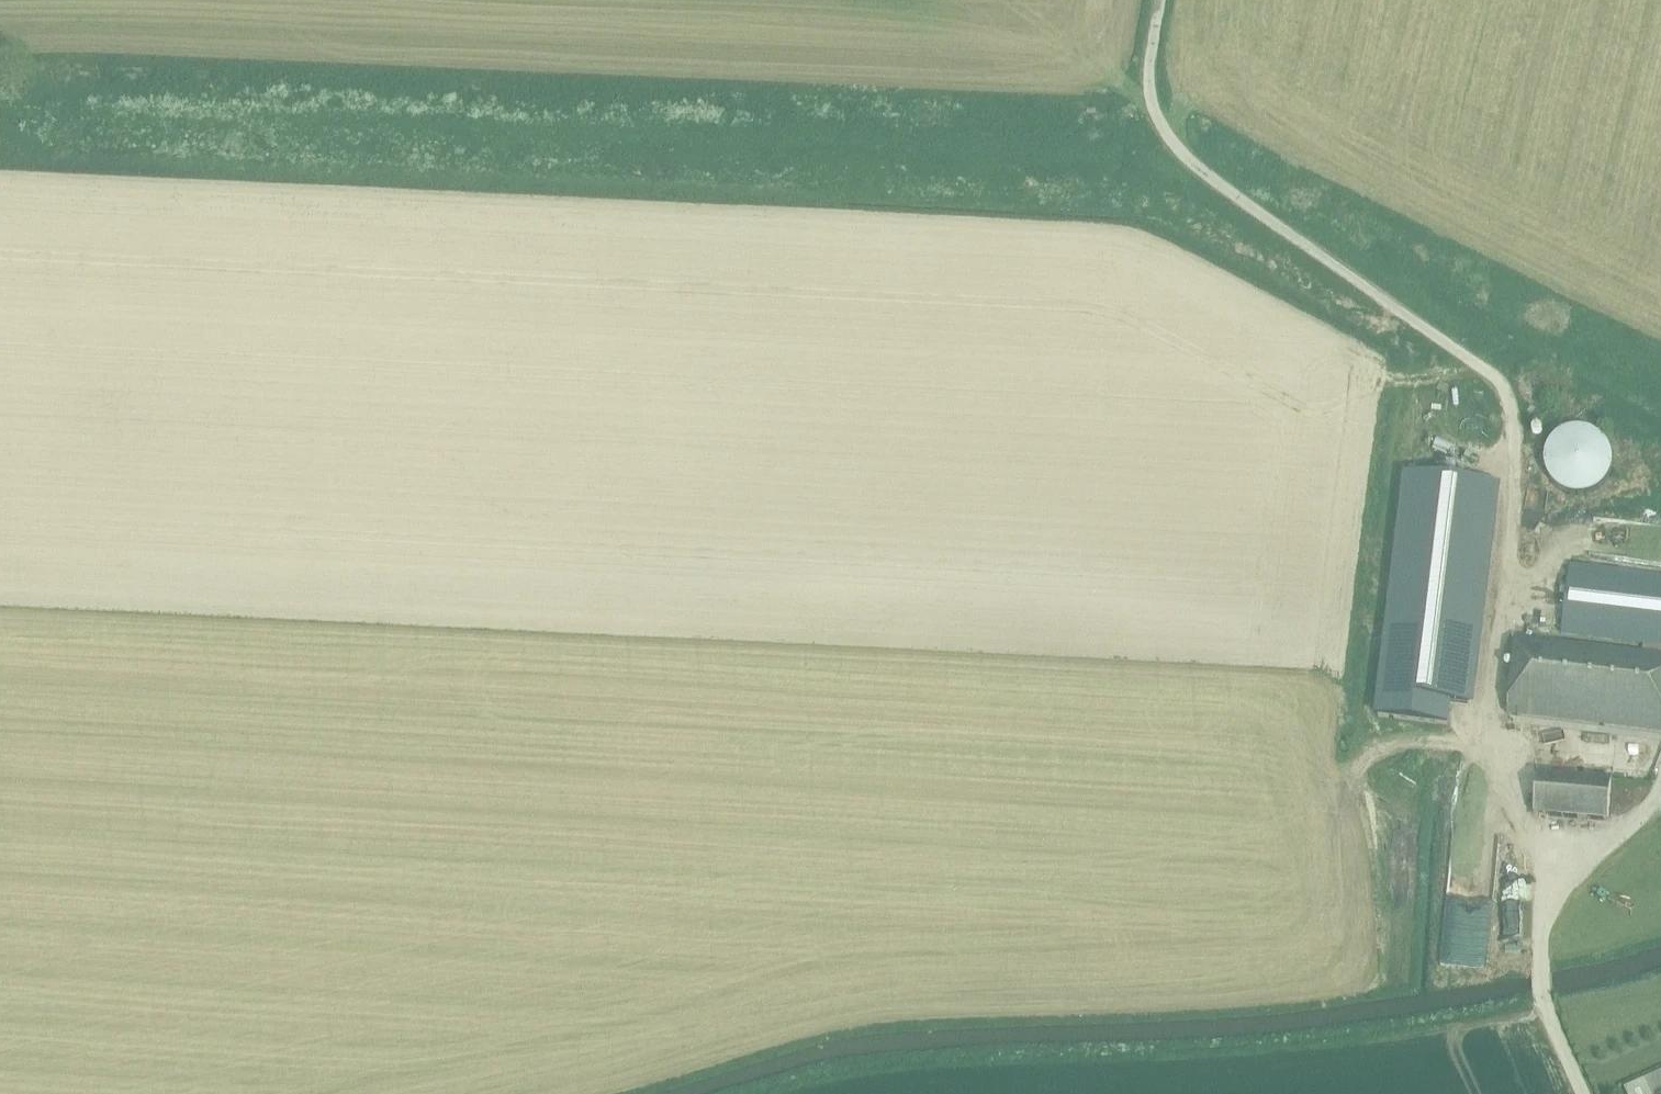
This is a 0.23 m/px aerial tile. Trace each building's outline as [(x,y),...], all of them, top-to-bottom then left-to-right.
[(1585,428),(1579,428),(1573,428),(1567,430),(1562,432),(1557,435),(1553,440),(1549,445),(1547,450),(1545,456),(1545,462),(1545,468),(1547,473),(1549,479),(1553,483),(1557,488),(1562,491),(1567,494),(1573,495),(1579,496),(1582,495),(1585,495),(1590,494),(1596,491),(1601,488),(1605,483),(1608,479),(1611,473),(1612,467),(1613,462),(1612,456),(1611,450),(1608,445),(1605,440),(1601,436),(1596,432),(1590,430),(1585,428)] [(1408,475),(1378,717),(1448,726),(1451,704),(1470,706),(1497,486),(1408,475)] [(1570,566),(1562,635),(1645,644),(1644,653),(1517,638),(1507,715),(1660,733),(1660,576),(1570,566)] [(1611,781),(1590,779),(1537,774),(1535,793),(1534,814),(1608,821),(1611,781)] [(1447,974),(1484,976),(1488,915),(1451,913),(1447,974)] [(1646,1081),(1652,1093),(1660,1093),(1660,1074),(1646,1081)]
